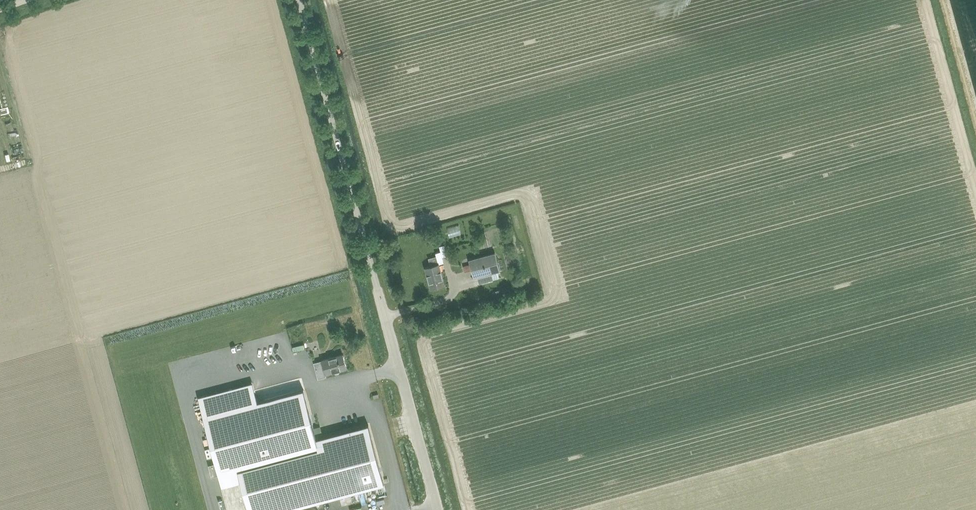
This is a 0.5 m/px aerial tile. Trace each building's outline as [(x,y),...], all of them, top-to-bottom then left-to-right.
[(442,257),(447,256),(444,245),(439,247),(442,257)] [(473,278),(500,271),(495,252),(468,259),(473,278)] [(431,289),(444,285),(438,264),(436,256),(428,258),(430,266),(425,267),(431,289)] [(495,301),(508,298),(505,288),(492,291),(495,301)] [(303,343),(292,345),(295,363),(306,361),(303,343)] [(339,370),(346,368),(343,354),(321,360),(313,362),(318,378),(326,376),(325,373),(334,371),(334,373),(336,374),(339,373),(339,372),(339,370)] [(198,397),(216,463),(208,465),(211,477),(219,475),(220,481),(240,476),(249,509),(285,509),(384,484),(368,425),(317,439),(303,390),(258,402),(253,383),(198,397)]
